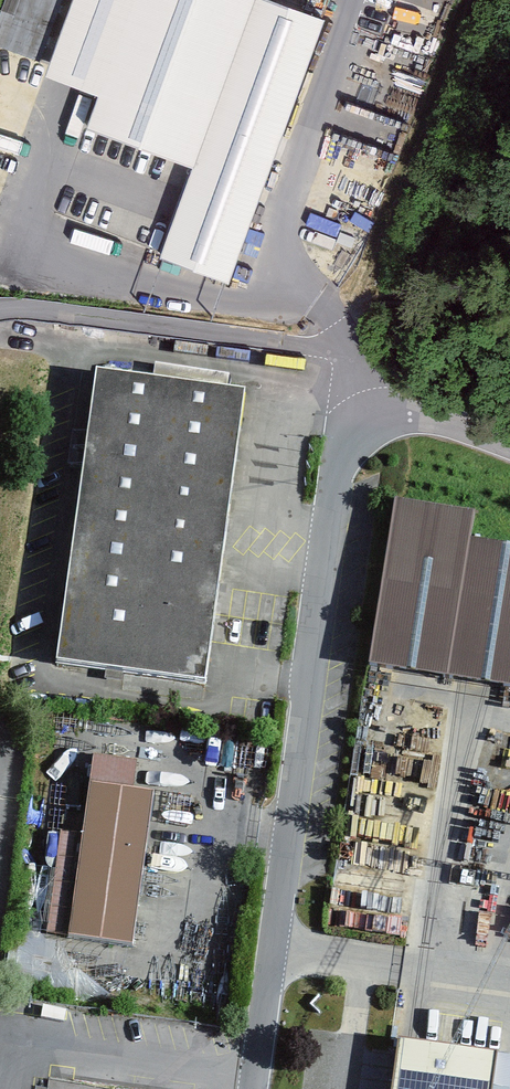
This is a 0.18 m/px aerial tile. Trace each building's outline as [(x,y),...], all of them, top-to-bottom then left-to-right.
[(47,77),(98,95),(85,132),(192,170),(160,259),(231,284),(324,22),(263,0),(74,0),(47,77)] [(251,409),(93,390),(58,683),(215,702),(251,409)] [(374,653),(509,671),(509,538),(477,534),(481,506),(395,494),(374,653)] [(134,776),(89,771),(80,853),(57,851),(46,952),(137,962),(154,811),(130,808),(134,776)] [(401,1056),(396,1088),(496,1088),(498,1070),(401,1056)]
